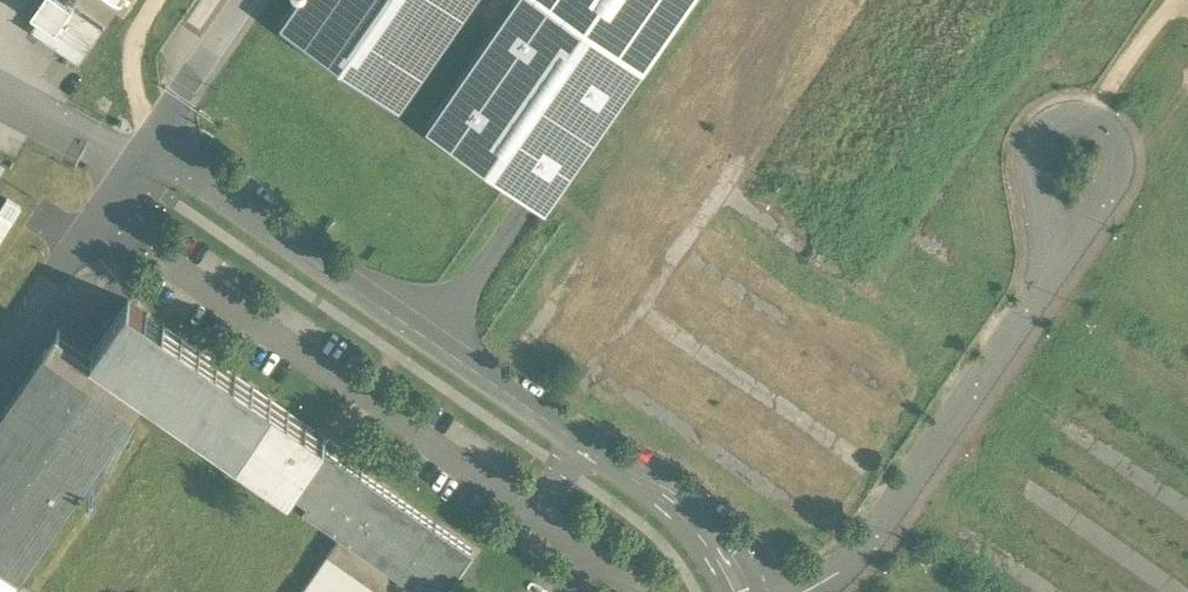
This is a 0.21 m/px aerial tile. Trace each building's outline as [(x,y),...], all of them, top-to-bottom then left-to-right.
[(103,28),(76,9),(72,6),(76,0),(67,0),(66,2),(64,0),(41,0),(32,13),(39,18),(30,30),(50,43),(79,63),(103,28)] [(453,0),(296,0),(278,26),(398,109),(467,9),(453,0)] [(426,127),(544,209),(642,67),(545,0),(514,0),(426,127)] [(26,202),(9,193),(0,208),(0,248),(26,202)] [(324,438),(127,302),(90,356),(143,393),(144,394),(147,391),(288,490),(319,445),(324,438)] [(0,415),(0,562),(18,575),(143,393),(90,356),(56,331),(43,351),(44,352),(0,415)] [(319,445),(288,490),(306,503),(302,509),(340,535),(422,591),(444,591),(472,551),(319,445)] [(301,591),(422,591),(340,535),(301,591)]
